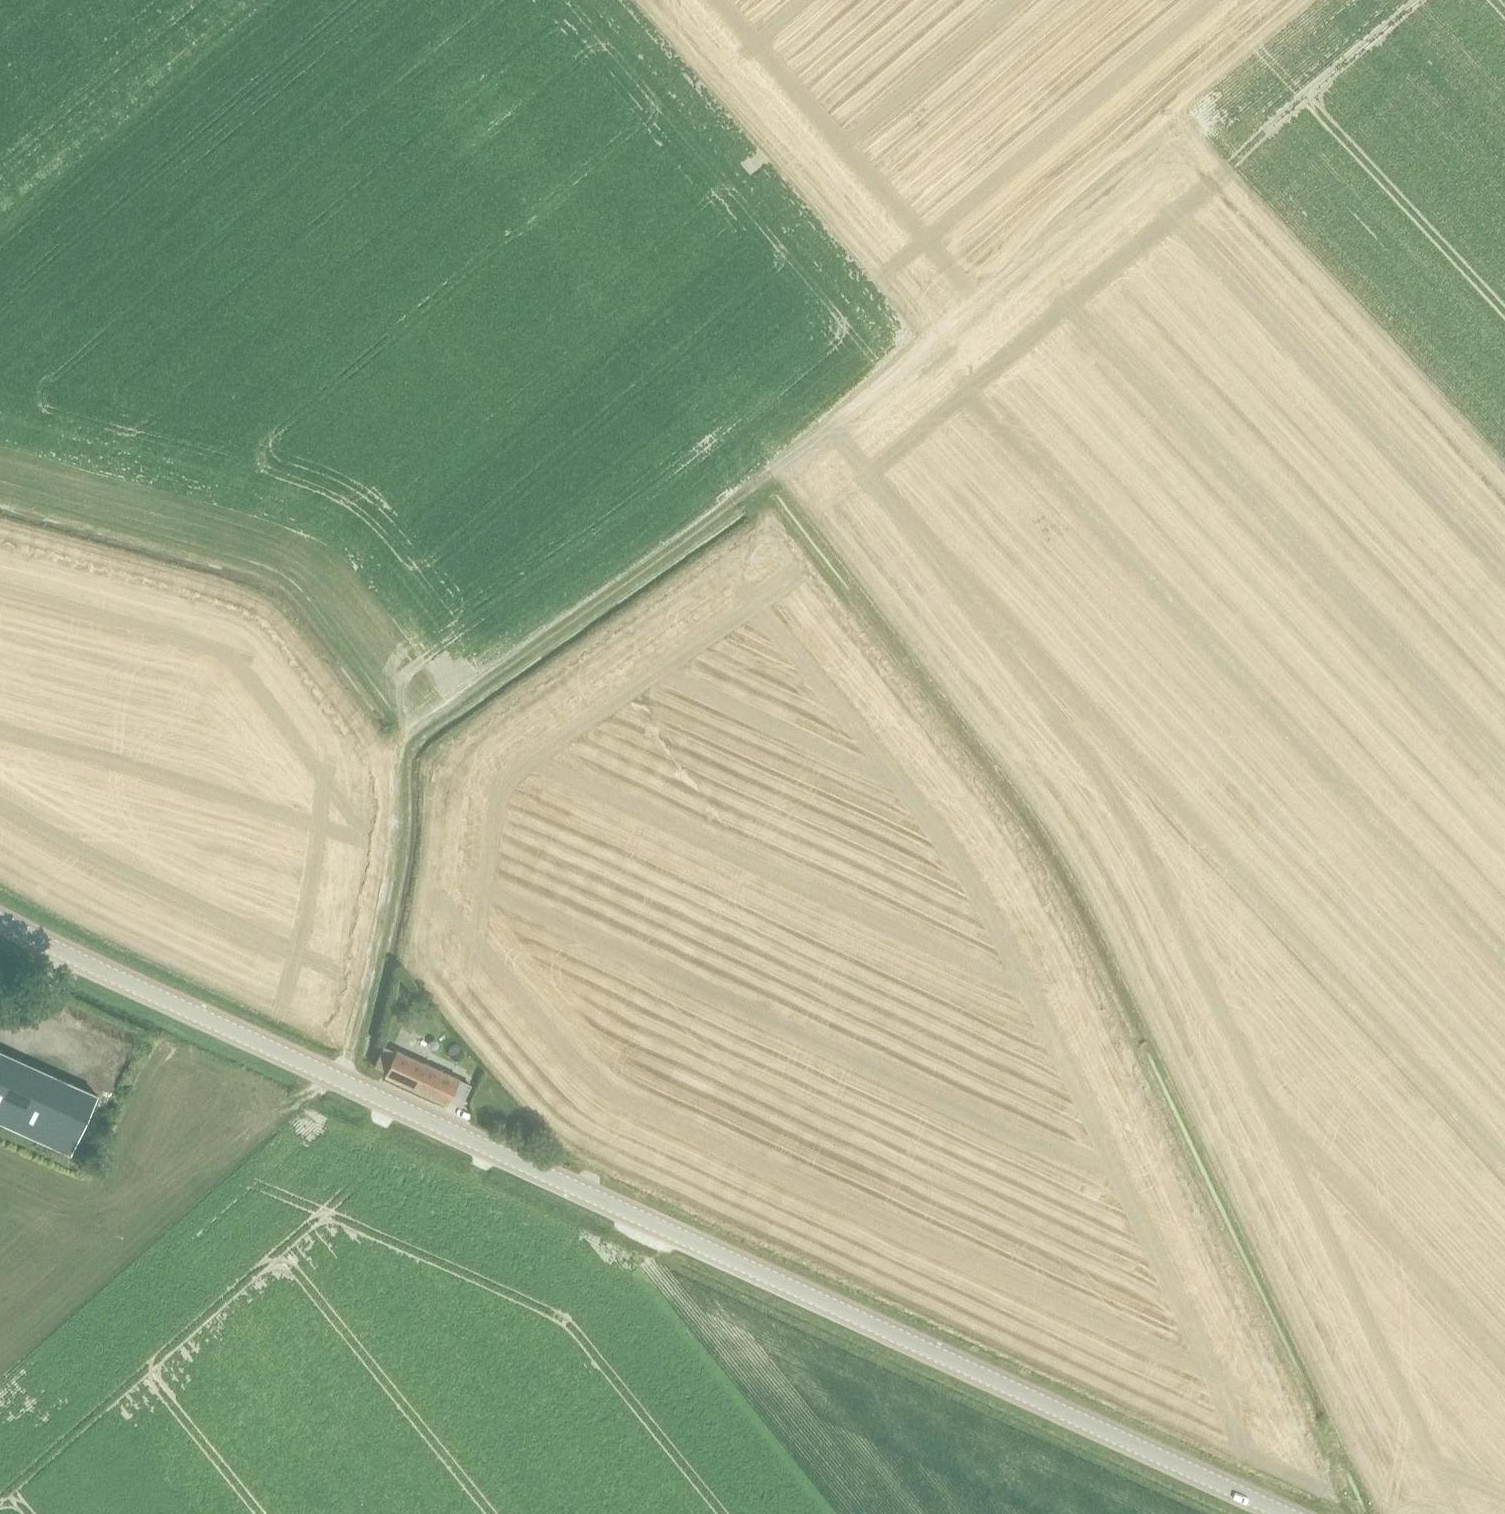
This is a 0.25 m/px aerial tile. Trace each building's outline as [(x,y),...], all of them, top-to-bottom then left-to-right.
[(385,1044),(376,1063),(387,1068),(385,1074),(447,1103),(459,1078),(385,1044)] [(71,1154),(97,1094),(0,1051),(0,1122),(71,1154)]
